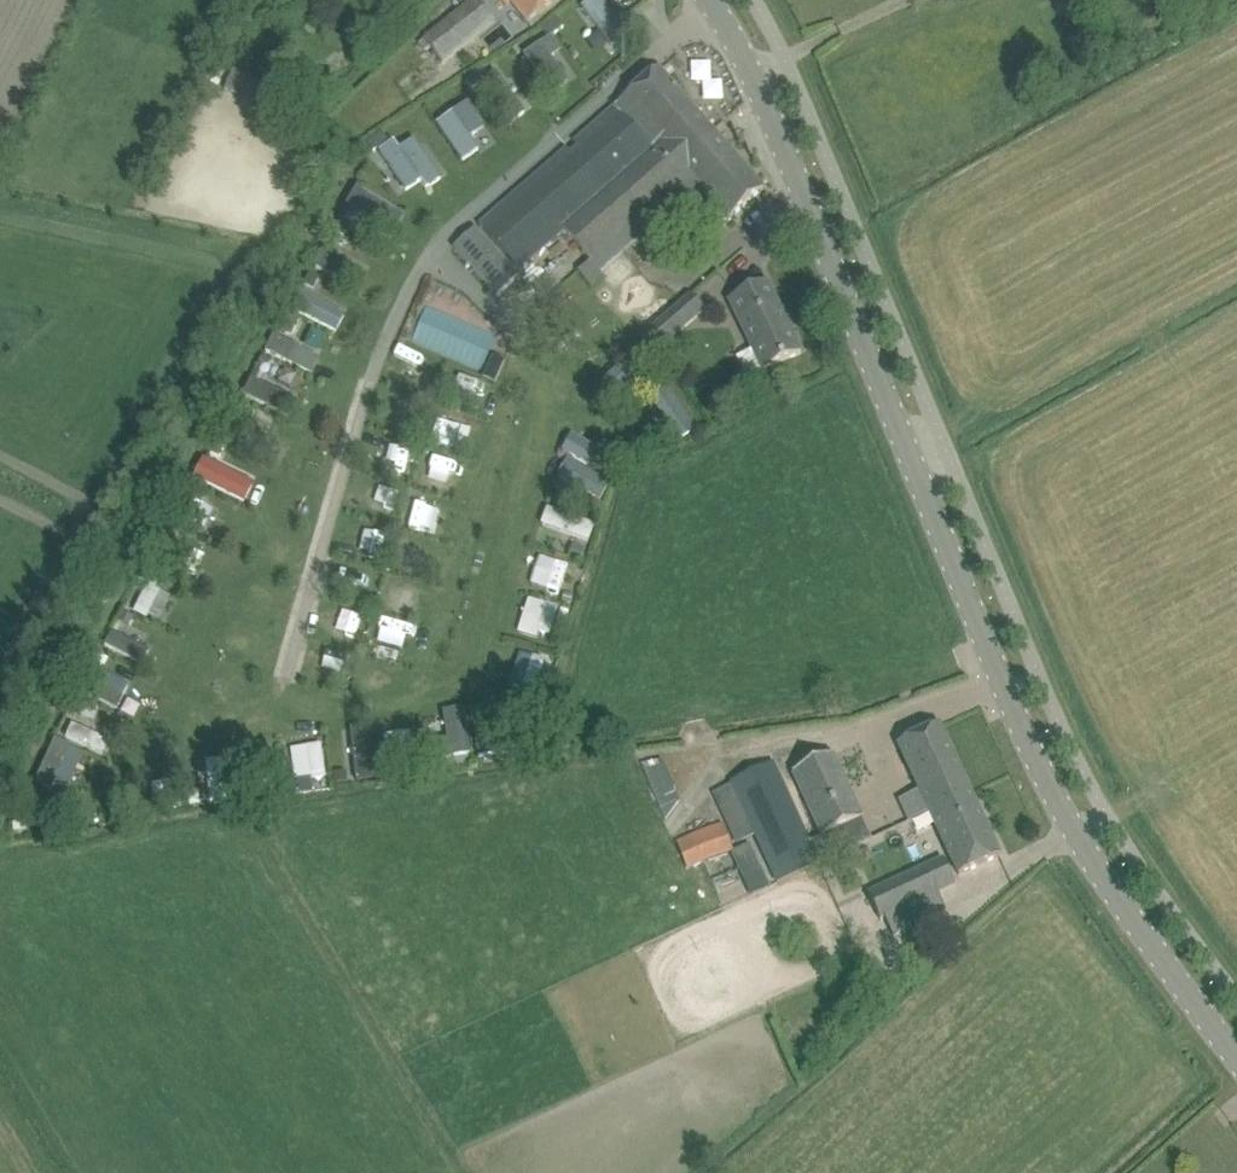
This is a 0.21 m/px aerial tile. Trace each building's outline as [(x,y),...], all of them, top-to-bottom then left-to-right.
[(442,62),(494,20),(478,0),(474,0),(424,40),(442,62)] [(515,7),(527,23),(556,0),(515,0),(518,4),(515,7)] [(623,25),(600,0),(583,0),(575,7),(605,41),(623,25)] [(1202,10),(1216,2),(1215,0),(1197,0),(1202,10)] [(557,19),(543,29),(543,30),(550,38),(563,27),(557,19)] [(550,39),(525,56),(551,95),(567,83),(550,58),(559,52),(550,39)] [(515,267),(561,227),(599,271),(700,185),(717,205),(711,210),(723,223),(729,218),(730,219),(764,189),(658,68),(573,142),(581,152),(504,218),(496,209),(478,225),(515,267)] [(483,70),(466,82),(472,90),(482,83),(510,123),(524,113),(496,73),(489,79),(483,70)] [(467,105),(438,125),(464,163),(466,161),(480,152),(471,140),(475,137),(485,130),(471,110),(467,105)] [(389,142),(382,132),(367,143),(374,152),(389,142)] [(395,143),(380,153),(406,191),(420,181),(426,189),(440,179),(414,141),(400,151),(395,143)] [(352,225),(343,220),(338,228),(347,234),(352,225)] [(453,247),(497,295),(519,275),(475,226),(453,247)] [(350,240),(337,233),(333,240),(346,247),(350,240)] [(318,278),(311,274),(305,284),(313,288),(318,278)] [(729,300),(764,372),(801,353),(767,282),(729,300)] [(288,308),(336,331),(345,312),(297,289),(288,308)] [(422,307),(410,342),(483,366),(495,331),(422,307)] [(300,318),(289,313),(281,329),(292,334),(300,318)] [(668,315),(640,340),(653,355),(654,354),(672,376),(681,368),(670,355),(667,357),(660,349),(681,330),(668,315)] [(271,361),(263,356),(259,364),(267,368),(271,361)] [(483,378),(495,383),(504,362),(493,356),(483,378)] [(661,385),(655,377),(647,384),(654,391),(661,385)] [(459,380),(454,398),(485,406),(490,388),(459,380)] [(676,442),(697,430),(672,390),(652,402),(676,442)] [(569,431),(558,449),(597,472),(608,454),(569,431)] [(652,454),(645,442),(633,450),(640,462),(652,454)] [(219,458),(225,447),(216,443),(210,453),(219,458)] [(418,480),(439,486),(445,467),(424,461),(418,480)] [(368,479),(362,501),(376,504),(381,482),(368,479)] [(600,503),(592,498),(587,507),(595,512),(600,503)] [(419,523),(434,530),(442,513),(427,506),(419,523)] [(542,508),(536,524),(584,542),(590,526),(542,508)] [(357,522),(349,544),(376,553),(383,531),(357,522)] [(584,550),(573,546),(569,556),(580,560),(584,550)] [(564,587),(571,565),(534,553),(527,575),(564,587)] [(347,589),(369,591),(371,570),(350,568),(347,589)] [(573,597),(564,594),(562,602),(571,605),(573,597)] [(515,628),(545,638),(556,606),(525,596),(515,628)] [(569,611),(561,608),(558,619),(565,621),(569,611)] [(338,609),(334,636),(357,639),(361,612),(338,609)] [(132,617),(123,612),(119,620),(129,625),(132,617)] [(376,619),(368,647),(394,654),(402,627),(376,619)] [(146,644),(121,640),(118,657),(144,660),(146,644)] [(515,650),(507,686),(534,692),(542,657),(515,650)] [(109,659),(96,652),(92,660),(105,666),(109,659)] [(95,698),(113,705),(122,682),(105,674),(95,698)] [(549,692),(541,689),(538,697),(546,700),(549,692)] [(79,698),(72,694),(68,703),(75,707),(79,698)] [(445,738),(422,742),(425,761),(469,754),(462,708),(441,711),(445,738)] [(898,744),(926,805),(959,875),(1000,856),(940,724),(898,744)] [(101,754),(107,739),(77,726),(71,740),(101,754)] [(50,790),(54,778),(68,783),(81,750),(49,737),(30,783),(50,790)] [(513,741),(499,744),(501,754),(515,751),(513,741)] [(791,772),(820,835),(863,815),(834,753),(791,772)] [(641,763),(659,812),(678,805),(660,756),(641,763)] [(732,783),(712,792),(736,842),(755,834),(777,882),(819,863),(773,762),(731,782),(732,783)] [(345,773),(334,774),(335,783),(346,781),(345,773)] [(294,783),(283,784),(284,793),(295,792),(294,783)] [(198,790),(187,792),(190,806),(200,804),(198,790)] [(721,821),(676,839),(687,868),(705,861),(731,851),(751,894),(768,886),(749,843),(732,849),(721,821)] [(921,869),(868,894),(879,920),(884,917),(892,935),(946,910),(938,892),(955,884),(943,859),(921,869)]
